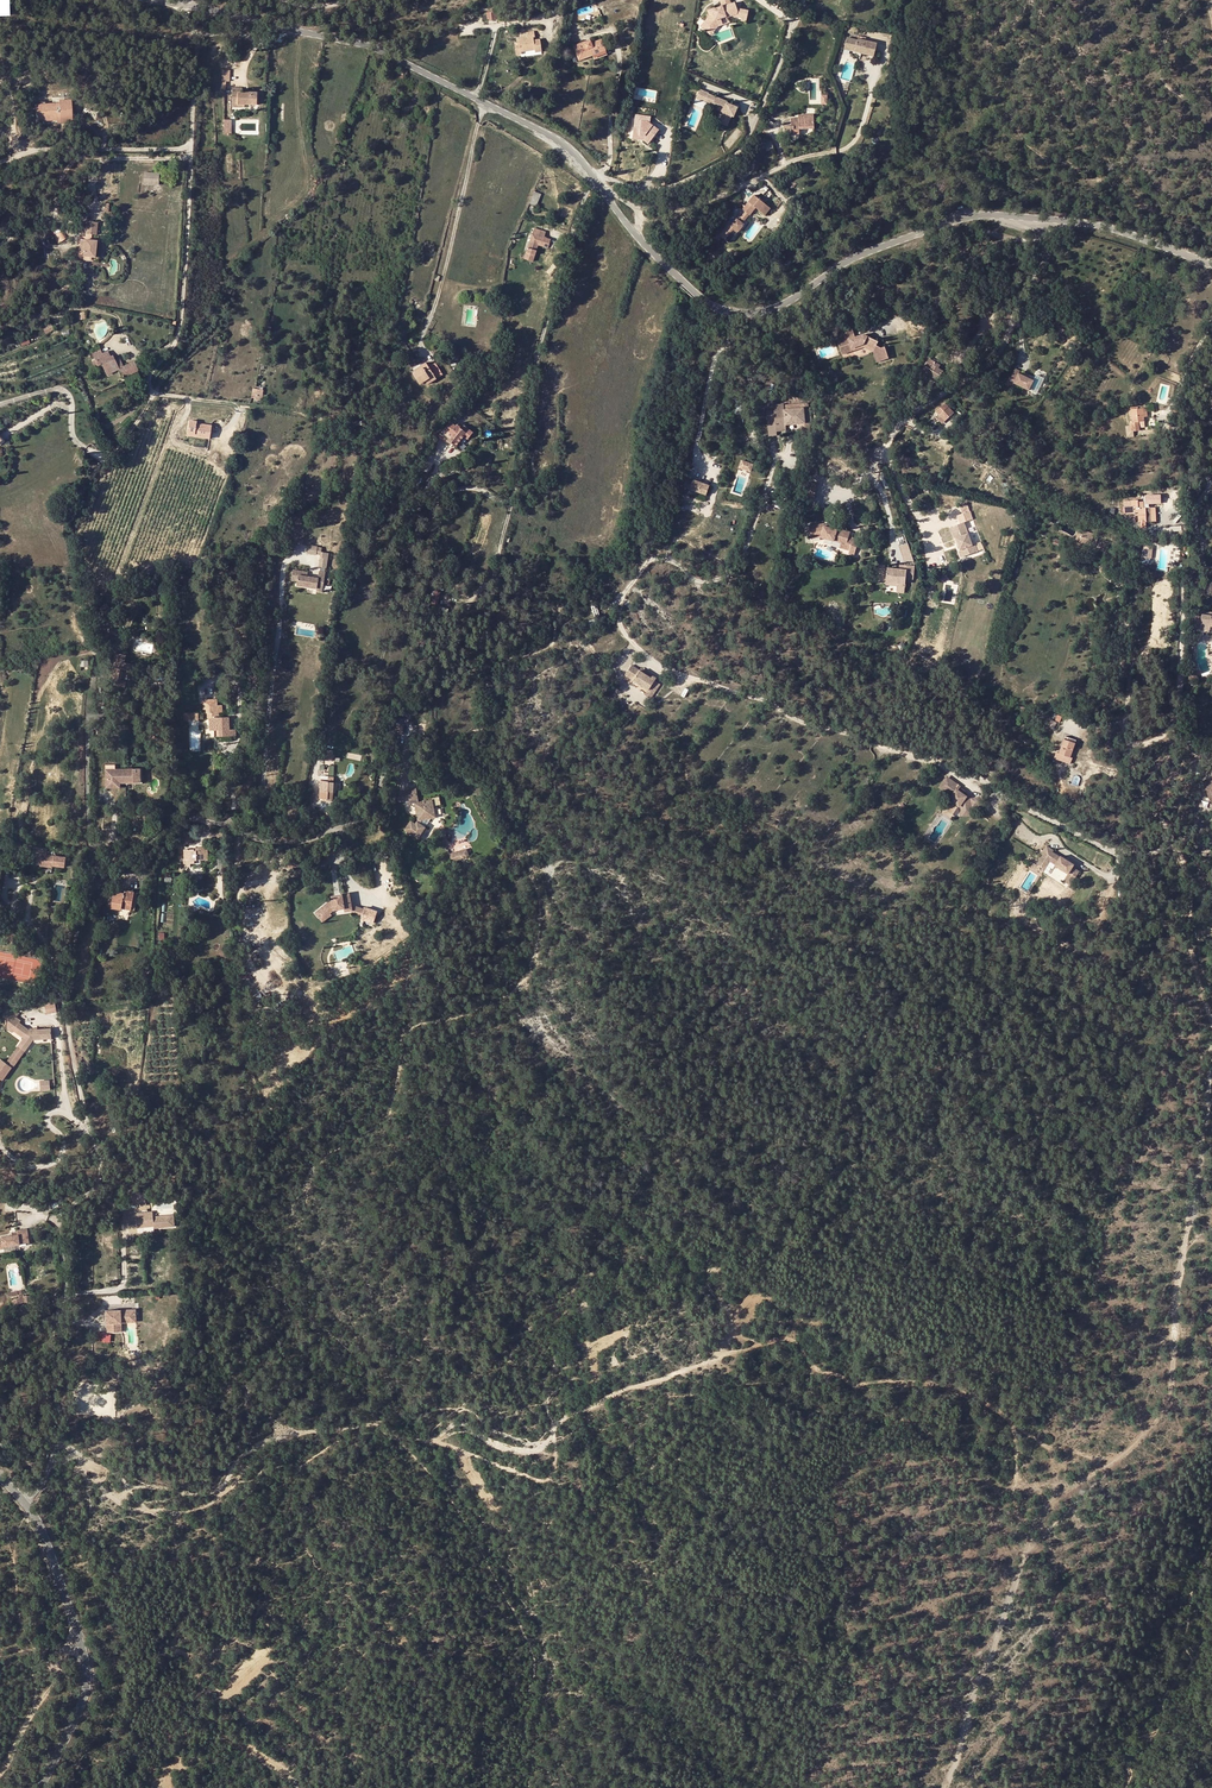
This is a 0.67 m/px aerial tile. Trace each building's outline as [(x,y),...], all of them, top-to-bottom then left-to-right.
[(726,6),(725,5),(722,6),(707,10),(709,17),(700,27),(706,32),(710,29),(715,24),(714,20),(725,16),(726,18),(731,16),(741,19),(741,17),(747,18),(748,11),(737,9),(734,3),(726,6)] [(492,9),(492,13),(487,13),(487,21),(496,20),(495,9),(492,9)] [(725,16),(714,20),(715,24),(710,29),(706,32),(710,35),(717,27),(728,24),(726,18),(725,16)] [(534,32),(526,33),(527,35),(528,38),(519,40),(519,43),(521,52),(534,50),(535,53),(540,52),(538,42),(533,42),(533,37),(535,37),(534,32)] [(860,53),(859,55),(872,58),(876,44),(858,40),(847,38),(845,49),(860,53)] [(601,40),(591,43),(591,42),(584,44),(583,42),(573,46),(575,51),(578,50),(580,58),(592,54),(593,56),(606,51),(601,40)] [(580,58),(578,50),(575,51),(578,61),(592,56),(593,56),(592,54),(580,58)] [(221,69),(221,87),(226,87),(226,81),(230,81),(230,69),(221,69)] [(238,106),(244,106),(257,106),(257,94),(242,93),(241,89),(231,89),(231,96),(238,97),(238,106)] [(731,117),(733,118),(737,108),(727,104),(727,103),(708,95),(708,94),(700,90),(695,100),(704,104),(704,103),(712,106),(724,110),(723,113),(719,124),(726,127),(731,117)] [(238,97),(231,96),(231,109),(244,109),(244,106),(238,106),(238,97)] [(72,121),(70,98),(58,99),(58,101),(34,103),(34,111),(37,111),(37,121),(56,119),(56,122),(72,121)] [(799,120),(799,121),(791,121),(791,127),(784,127),(783,135),(799,136),(799,130),(814,131),(815,118),(799,117),(799,120)] [(643,135),(651,141),(658,131),(648,122),(635,120),(633,135),(643,135)] [(643,135),(633,135),(632,138),(643,140),(649,144),(651,141),(643,135)] [(772,141),(764,142),(765,150),(773,149),(772,141)] [(159,186),(159,176),(144,176),(144,186),(159,186)] [(540,196),(533,192),(528,205),(536,208),(540,196)] [(754,196),(745,206),(752,212),(756,208),(759,211),(765,204),(754,196)] [(752,212),(745,206),(742,210),(745,213),(739,221),(742,224),(749,215),(749,216),(752,212)] [(716,233),(728,243),(736,234),(735,234),(737,231),(738,232),(744,225),(742,224),(739,221),(737,219),(732,226),(726,222),(716,233)] [(97,224),(87,223),(85,235),(97,235),(97,224)] [(62,232),(53,237),(58,244),(67,239),(62,232)] [(535,250),(545,252),(547,244),(541,242),(542,236),(530,233),(522,265),(531,267),(535,250)] [(85,247),(85,253),(85,258),(95,259),(96,243),(81,242),(81,247),(85,247)] [(982,298),(983,297),(977,294),(974,298),(987,305),(983,311),(991,315),(995,305),(982,298)] [(863,345),(875,350),(876,349),(878,350),(876,351),(879,360),(888,357),(885,348),(881,349),(877,347),(879,342),(863,335),(856,337),(854,330),(846,332),(848,340),(851,339),(853,347),(863,345)] [(111,358),(108,352),(102,354),(95,359),(98,367),(102,366),(107,376),(118,370),(122,379),(138,372),(134,363),(123,367),(119,360),(115,361),(113,357),(111,358)] [(922,372),(937,381),(943,371),(939,369),(940,366),(936,363),(934,366),(936,368),(934,372),(931,371),(925,367),(922,372)] [(425,382),(433,376),(428,368),(425,364),(413,371),(414,373),(412,375),(419,385),(425,382)] [(442,376),(434,365),(428,368),(433,376),(436,380),(442,376)] [(1019,374),(1020,372),(1016,370),(1011,380),(1016,382),(1015,384),(1029,391),(1034,382),(1019,374)] [(937,381),(922,372),(921,374),(936,383),(937,381)] [(433,376),(425,382),(427,386),(436,380),(433,376)] [(804,416),(809,415),(809,402),(787,403),(788,406),(784,406),(784,407),(804,406),(804,416)] [(944,420),(953,413),(945,405),(937,412),(944,420)] [(805,424),(803,409),(784,410),(775,411),(775,419),(776,432),(786,431),(785,426),(805,424)] [(1145,417),(1145,409),(1133,409),(1132,423),(1131,423),(1131,432),(1139,432),(1138,423),(1144,422),(1144,417),(1145,417)] [(775,419),(768,420),(769,436),(776,436),(776,432),(775,419)] [(193,437),(208,439),(210,426),(195,424),(196,422),(188,421),(186,433),(193,434),(193,437)] [(462,427),(461,429),(456,425),(455,427),(450,423),(438,438),(446,444),(447,442),(455,448),(462,437),(467,440),(471,434),(462,427)] [(754,464),(741,459),(738,468),(751,473),(754,464)] [(706,497),(709,486),(693,480),(693,481),(686,479),(683,487),(690,489),(689,491),(706,497)] [(815,483),(806,481),(802,499),(811,501),(815,483)] [(1125,508),(1125,515),(1135,515),(1135,524),(1140,524),(1140,530),(1146,529),(1146,524),(1147,524),(1146,509),(1144,509),(1143,503),(1137,503),(1137,502),(1131,502),(1131,508),(1125,508)] [(969,511),(966,504),(960,507),(963,514),(969,511)] [(969,514),(957,518),(960,525),(964,524),(972,521),(969,514)] [(852,543),(853,537),(848,536),(849,531),(844,530),(844,527),(838,525),(837,529),(829,527),(823,525),(824,523),(810,525),(811,537),(821,536),(841,541),(852,543)] [(960,525),(950,529),(952,534),(966,528),(964,524),(960,525)] [(958,538),(968,535),(966,528),(952,534),(955,540),(958,538)] [(971,546),(972,546),(968,535),(958,538),(962,550),(959,551),(962,559),(974,554),(971,546)] [(1091,537),(1083,536),(1081,545),(1088,547),(1088,546),(1091,537)] [(855,554),(859,538),(853,537),(852,543),(850,550),(850,552),(855,554)] [(852,543),(841,541),(840,547),(850,550),(852,543)] [(904,562),(913,560),(909,542),(900,544),(904,562)] [(318,566),(327,567),(329,552),(322,551),(322,546),(308,544),(307,553),(320,555),(318,566)] [(1145,547),(1142,555),(1151,558),(1153,549),(1145,547)] [(896,584),(905,585),(905,579),(912,579),(914,567),(898,565),(898,568),(887,567),(886,580),(896,581),(896,584)] [(316,577),(305,575),(305,571),(291,568),(289,578),(295,579),(295,584),(314,587),(315,583),(321,583),(323,571),(317,570),(316,577)] [(1202,617),(1202,620),(1196,619),(1194,631),(1210,633),(1211,629),(1211,618),(1202,617)] [(1189,671),(1188,680),(1197,680),(1197,671),(1189,671)] [(645,696),(651,700),(660,686),(655,682),(656,679),(647,673),(638,686),(647,692),(645,696)] [(203,701),(203,710),(206,710),(206,713),(207,713),(208,719),(209,719),(210,731),(214,731),(214,737),(235,736),(235,730),(229,730),(228,718),(219,719),(218,713),(222,713),(221,705),(216,706),(216,700),(203,701)] [(1076,740),(1065,737),(1059,755),(1057,754),(1055,759),(1070,764),(1072,759),(1070,759),(1072,753),(1076,741),(1076,740)] [(320,754),(319,762),(330,763),(330,754),(320,754)] [(142,784),(142,769),(119,769),(119,773),(115,773),(115,769),(115,765),(105,765),(105,775),(106,775),(107,785),(120,784),(119,782),(133,782),(133,784),(142,784)] [(332,792),(328,792),(329,782),(326,782),(326,778),(319,777),(319,782),(320,782),(319,800),(328,800),(327,802),(331,802),(331,800),(332,800),(332,792)] [(964,791),(948,779),(942,788),(953,797),(951,799),(958,805),(961,805),(964,816),(969,814),(968,808),(966,800),(964,791)] [(409,809),(417,808),(420,823),(421,823),(429,822),(433,821),(430,806),(417,807),(415,794),(407,795),(408,801),(409,809)] [(970,808),(980,806),(978,797),(968,799),(970,808)] [(147,823),(153,822),(151,814),(142,817),(144,824),(147,823)] [(419,830),(425,834),(429,822),(421,823),(419,830)] [(421,823),(420,823),(416,828),(412,825),(404,833),(418,845),(426,835),(425,834),(419,830),(421,823)] [(191,834),(181,835),(181,843),(192,843),(191,834)] [(1051,857),(1055,851),(1056,850),(1048,846),(1044,853),(1045,853),(1051,857)] [(194,864),(194,861),(196,861),(203,861),(208,860),(207,847),(196,848),(196,851),(193,852),(193,850),(183,850),(184,860),(189,860),(189,864),(194,864)] [(32,858),(32,863),(40,864),(40,857),(44,858),(44,854),(46,855),(46,849),(34,848),(34,849),(28,848),(27,857),(32,858)] [(450,853),(452,861),(469,856),(467,848),(450,853)] [(1058,863),(1057,865),(1070,874),(1066,881),(1073,886),(1082,871),(1075,867),(1077,863),(1064,854),(1063,856),(1055,851),(1051,857),(1045,853),(1037,867),(1046,872),(1052,862),(1053,860),(1058,863)] [(277,868),(289,868),(289,857),(277,857),(277,868)] [(120,910),(121,908),(130,910),(133,893),(120,891),(120,894),(108,892),(106,907),(120,910)] [(333,913),(345,911),(346,915),(352,914),(350,896),(344,896),(333,898),(333,903),(330,903),(317,913),(319,916),(323,913),(327,917),(331,914),(333,913)] [(356,908),(354,913),(363,916),(365,910),(356,908)] [(323,913),(319,916),(324,923),(333,916),(331,914),(327,917),(323,913)] [(56,1011),(55,1002),(45,1003),(46,1013),(56,1011)] [(38,1030),(29,1030),(29,1029),(19,1022),(21,1021),(16,1018),(8,1016),(7,1029),(13,1032),(14,1031),(24,1039),(18,1046),(25,1050),(32,1039),(50,1038),(50,1029),(38,1030)] [(25,1050),(18,1046),(6,1062),(12,1067),(13,1067),(25,1050)] [(12,1067),(6,1062),(1,1059),(0,1060),(0,1078),(2,1080),(12,1067)] [(53,1085),(53,1082),(49,1082),(49,1081),(39,1081),(39,1089),(49,1089),(49,1085),(53,1085)] [(131,1197),(140,1195),(140,1194),(139,1188),(127,1190),(128,1197),(131,1197)] [(114,1195),(106,1198),(108,1203),(120,1199),(117,1190),(113,1192),(114,1195)] [(140,1195),(131,1197),(133,1205),(145,1203),(143,1193),(140,1194),(140,1195)] [(152,1212),(128,1214),(130,1226),(137,1225),(137,1228),(147,1227),(147,1225),(154,1224),(154,1229),(175,1226),(173,1215),(153,1217),(152,1212)] [(147,1227),(137,1228),(138,1234),(155,1232),(154,1229),(154,1224),(147,1225),(147,1227)] [(20,1246),(20,1241),(28,1240),(26,1230),(18,1232),(18,1233),(19,1236),(13,1237),(4,1238),(4,1240),(0,1241),(0,1251),(6,1250),(5,1248),(20,1246)] [(30,1302),(29,1296),(25,1296),(23,1297),(23,1296),(21,1296),(22,1297),(19,1298),(15,1299),(17,1304),(21,1303),(24,1302),(28,1302),(30,1302)] [(137,1320),(136,1307),(107,1309),(108,1330),(118,1330),(117,1321),(122,1320),(137,1320)] [(98,1333),(98,1342),(111,1342),(111,1333),(98,1333)]
